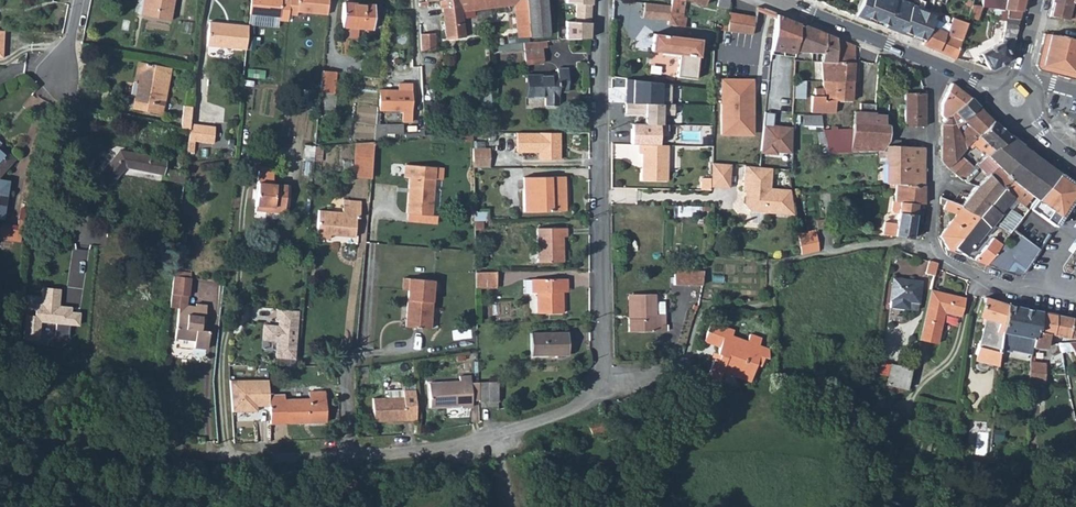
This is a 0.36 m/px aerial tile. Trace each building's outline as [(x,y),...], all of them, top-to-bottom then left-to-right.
[(142,18),(170,23),(174,0),(146,0),(142,18)] [(250,6),(249,16),(280,19),(281,1),(281,0),(251,0),(250,6)] [(327,0),(290,0),(290,2),(288,16),(297,17),(297,13),(326,16),(327,0)] [(438,0),(439,8),(442,8),(445,39),(463,36),(460,6),(472,5),(472,6),(513,3),(517,36),(528,35),(525,0),(440,0),(438,0)] [(528,35),(528,37),(548,35),(546,0),(525,0),(528,35)] [(667,20),(666,25),(685,27),(686,17),(681,16),(683,0),(670,0),(669,5),(667,20)] [(719,9),(728,9),(728,0),(719,0),(719,9)] [(909,40),(921,11),(910,7),(911,4),(901,0),(860,0),(853,16),(909,40)] [(1024,0),(979,0),(978,7),(994,10),(1006,13),(1005,18),(1019,21),(1024,0)] [(1047,15),(1069,21),(1072,8),(1071,7),(1071,4),(1075,5),(1075,0),(1050,0),(1047,15)] [(279,22),(288,23),(288,16),(290,2),(281,1),(280,19),(279,22)] [(669,5),(643,3),(642,19),(667,20),(669,5)] [(343,5),(341,30),(371,33),(373,7),(343,5)] [(574,5),(574,14),(590,14),(590,6),(574,5)] [(977,20),(979,7),(972,6),(970,18),(977,20)] [(771,13),(756,7),(754,18),(752,36),(766,39),(771,13)] [(1010,57),(1019,21),(1005,18),(1006,13),(994,10),(992,18),(1004,20),(1001,42),(979,53),(980,55),(977,56),(979,62),(983,60),(987,69),(989,69),(1008,59),(1010,57)] [(909,40),(921,45),(929,27),(928,27),(931,19),(932,16),(921,11),(909,40)] [(754,18),(729,12),(729,16),(726,31),(752,36),(754,18)] [(590,23),(590,14),(574,14),(574,23),(590,23)] [(799,25),(776,16),(772,42),(771,54),(794,55),(795,48),(799,25)] [(921,45),(954,59),(968,25),(953,19),(950,27),(946,35),(933,29),(929,27),(921,45)] [(928,27),(929,27),(933,29),(937,21),(931,19),(928,27)] [(946,35),(950,27),(937,21),(933,29),(946,35)] [(206,47),(245,51),(248,26),(232,25),(231,28),(224,27),(224,24),(209,22),(206,47)] [(589,41),(590,23),(574,23),(565,23),(565,41),(589,41)] [(836,40),(799,25),(795,48),(794,55),(822,56),(822,65),(835,65),(836,40)] [(432,34),(418,35),(419,51),(433,50),(432,34)] [(679,54),(677,77),(695,79),(699,39),(653,34),(651,50),(679,54)] [(1044,34),(1036,67),(1040,72),(1071,79),(1075,63),(1075,41),(1044,34)] [(855,47),(836,40),(835,65),(854,66),(855,47)] [(545,43),(523,44),(525,62),(542,61),(541,48),(545,48),(545,43)] [(145,104),(144,113),(161,116),(170,69),(136,63),(133,79),(137,79),(133,102),(145,104)] [(835,65),(822,65),(822,83),(853,84),(854,66),(835,65)] [(557,71),(557,77),(525,77),(525,98),(545,98),(545,107),(557,107),(557,93),(568,93),(568,71),(557,71)] [(336,74),(322,73),(320,93),(334,94),(336,74)] [(625,100),(664,101),(665,78),(626,76),(625,100)] [(801,94),(806,94),(806,79),(796,79),(796,86),(801,86),(801,94)] [(720,81),(720,138),(752,138),(753,81),(720,81)] [(852,102),(853,84),(822,83),(822,89),(816,89),(816,96),(811,96),(811,101),(831,102),(852,102)] [(940,115),(944,120),(969,97),(951,83),(949,87),(940,102),(940,115)] [(399,94),(410,94),(410,84),(398,84),(399,89),(399,94)] [(410,122),(410,94),(399,94),(399,89),(379,90),(379,110),(402,111),(402,122),(410,122)] [(924,127),(925,94),(904,94),(904,126),(924,127)] [(940,123),(940,132),(948,132),(955,126),(963,118),(977,105),(969,97),(944,120),(940,123)] [(664,101),(625,100),(625,114),(646,115),(646,122),(664,123),(664,101)] [(831,102),(811,101),(811,112),(816,112),(816,113),(831,114),(831,102)] [(132,111),(144,113),(145,104),(133,102),(132,111)] [(873,114),(873,104),(859,103),(858,103),(858,112),(853,111),(852,123),(887,124),(887,115),(873,114)] [(981,131),(992,120),(977,105),(963,118),(969,124),(960,135),(955,126),(948,132),(940,132),(940,161),(946,168),(981,131)] [(763,110),(761,124),(771,125),(773,111),(763,110)] [(190,124),(192,113),(183,112),(182,123),(190,124)] [(819,115),(802,115),(801,126),(821,127),(819,115)] [(986,154),(1007,134),(992,120),(981,131),(946,168),(954,174),(961,178),(972,168),(974,166),(963,156),(973,144),(977,149),(982,149),(986,154)] [(374,137),(385,138),(386,134),(402,135),(403,125),(374,122),(374,137)] [(633,122),(632,139),(660,140),(660,134),(668,134),(668,123),(664,123),(646,122),(633,122)] [(888,140),(887,124),(852,123),(851,130),(849,152),(880,152),(880,146),(886,146),(898,147),(898,142),(888,140)] [(761,124),(758,149),(773,151),(774,149),(790,151),(790,127),(771,125),(761,124)] [(195,143),(211,145),(213,129),(190,126),(190,129),(187,153),(194,154),(195,143)] [(1075,131),(1068,126),(1067,127),(1066,129),(1073,134),(1075,131)] [(827,155),(849,152),(851,130),(822,131),(827,155)] [(559,134),(516,134),(516,153),(539,153),(539,161),(559,161),(559,134)] [(983,176),(1000,188),(1008,178),(1028,151),(1007,134),(986,154),(977,163),(974,166),(972,168),(983,176)] [(353,176),(370,178),(373,140),(366,140),(357,142),(353,176)] [(472,168),(489,169),(490,149),(484,149),(484,143),(473,143),(472,168)] [(666,145),(638,145),(638,154),(642,154),(642,181),(666,181),(666,145)] [(323,146),(314,148),(313,154),(312,158),(321,159),(323,146)] [(923,185),(924,147),(898,147),(886,146),(886,185),(894,185),(923,185)] [(13,160),(0,150),(0,178),(13,160)] [(165,168),(167,159),(121,151),(94,182),(105,192),(127,167),(164,174),(165,168)] [(1036,200),(1057,172),(1028,151),(1008,178),(1029,194),(1036,200)] [(185,172),(186,162),(167,159),(165,168),(185,172)] [(709,190),(709,187),(728,188),(729,164),(710,163),(709,163),(709,179),(700,179),(700,190),(709,190)] [(749,210),(792,212),(790,195),(789,188),(769,187),(769,167),(756,166),(742,165),(741,189),(744,189),(743,203),(749,210)] [(408,177),(405,214),(408,214),(431,217),(435,180),(439,181),(441,170),(404,166),(403,177),(408,177)] [(272,208),(283,209),(285,187),(271,186),(273,170),(259,168),(255,211),(271,212),(272,208)] [(170,178),(182,180),(183,172),(171,170),(170,178)] [(1054,227),(1075,196),(1075,186),(1057,172),(1036,200),(1028,210),(1054,227)] [(1000,188),(983,176),(957,205),(962,206),(977,216),(978,216),(987,205),(1000,188)] [(522,213),(564,212),(564,178),(522,179),(522,213)] [(1028,210),(1036,200),(1029,194),(1008,178),(1000,188),(1013,199),(1022,207),(1027,211),(1028,210)] [(8,216),(10,190),(0,183),(0,216),(8,216)] [(923,204),(923,185),(894,185),(894,202),(917,203),(923,204)] [(1000,188),(987,205),(999,216),(1013,199),(1000,188)] [(954,214),(940,234),(942,240),(946,249),(952,251),(954,247),(968,229),(978,216),(977,216),(962,206),(957,205),(953,203),(940,198),(940,203),(944,205),(943,209),(954,214)] [(344,201),(343,213),(317,212),(315,239),(329,240),(329,236),(354,238),(356,219),(359,219),(360,202),(344,201)] [(917,203),(894,202),(891,202),(890,207),(893,211),(897,211),(896,223),(884,221),(882,234),(911,238),(917,203)] [(987,205),(978,216),(989,228),(991,225),(995,220),(999,216),(987,205)] [(697,216),(708,217),(709,207),(697,207),(697,216)] [(1022,218),(1027,211),(1022,207),(1017,213),(1022,218)] [(431,217),(408,214),(407,222),(437,225),(438,217),(431,217)] [(968,229),(954,247),(965,255),(983,233),(989,228),(978,216),(968,229)] [(991,225),(996,228),(1002,230),(1005,225),(995,220),(991,225)] [(989,228),(983,233),(988,237),(996,228),(991,225),(989,228)] [(566,239),(566,230),(536,230),(537,263),(561,263),(561,239),(566,239)] [(799,254),(817,251),(814,231),(795,234),(795,236),(802,235),(804,243),(797,244),(799,254)] [(996,232),(973,260),(986,265),(1002,244),(1005,241),(996,232)] [(795,236),(797,244),(804,243),(802,235),(795,236)] [(1002,244),(986,265),(1012,275),(1015,276),(1020,275),(1023,272),(1029,265),(1038,250),(1019,236),(1009,249),(1002,244)] [(17,247),(16,259),(21,259),(24,237),(18,237),(17,247)] [(16,259),(17,247),(1,245),(0,255),(0,257),(16,259)] [(932,276),(937,263),(929,261),(924,274),(932,276)] [(674,270),(673,285),(700,285),(703,271),(674,270)] [(173,273),(170,309),(177,310),(175,341),(194,342),(193,350),(207,351),(209,326),(204,325),(200,325),(201,318),(205,319),(206,307),(195,306),(195,308),(187,308),(179,307),(180,298),(187,298),(189,298),(191,275),(173,273)] [(475,273),(476,289),(496,289),(496,273),(475,273)] [(429,331),(433,282),(403,279),(402,292),(408,292),(405,329),(429,331)] [(560,315),(560,294),(560,290),(565,290),(565,281),(531,280),(531,282),(526,282),(526,294),(536,294),(536,315),(560,315)] [(892,280),(890,309),(917,312),(919,283),(892,280)] [(918,342),(937,345),(944,315),(960,318),(964,298),(929,291),(918,342)] [(627,319),(626,332),(663,332),(663,314),(660,314),(663,311),(662,302),(653,302),(653,294),(631,295),(631,319),(627,319)] [(1000,349),(1006,305),(983,297),(978,317),(983,318),(976,351),(974,360),(998,367),(998,363),(1000,349)] [(1034,332),(1039,311),(1006,305),(1000,349),(1030,353),(1031,349),(1034,332)] [(298,313),(276,311),(275,321),(278,321),(277,328),(263,327),(262,341),(276,342),(274,358),(294,360),(298,313)] [(1048,337),(1054,314),(1039,311),(1034,332),(1031,349),(1044,351),(1048,337)] [(1064,337),(1070,317),(1054,314),(1048,337),(1062,337),(1064,337)] [(1070,317),(1064,337),(1075,339),(1075,319),(1070,317)] [(710,360),(704,374),(717,375),(720,369),(735,374),(734,376),(746,377),(751,365),(755,367),(759,358),(763,360),(767,351),(739,340),(735,339),(737,333),(711,322),(704,339),(719,345),(717,347),(714,355),(717,357),(715,362),(712,361),(710,360)] [(547,355),(547,357),(570,356),(569,334),(532,335),(532,356),(547,355)] [(703,342),(717,347),(719,345),(704,339),(703,342)] [(15,340),(13,356),(30,358),(30,341),(15,340)] [(1066,342),(1075,360),(1075,342),(1066,342)] [(1048,363),(1062,363),(1059,352),(1052,355),(1048,361),(1048,363)] [(887,377),(889,366),(881,364),(878,375),(887,377)] [(885,387),(906,392),(911,370),(890,365),(889,366),(887,377),(885,387)] [(1029,365),(1029,367),(1028,382),(1042,383),(1044,366),(1029,365)] [(470,400),(477,400),(477,390),(477,381),(469,381),(469,375),(458,375),(457,381),(427,382),(428,404),(459,403),(459,406),(470,405),(470,400)] [(477,400),(497,399),(496,380),(477,381),(477,390),(477,400)] [(269,381),(229,382),(230,413),(257,412),(257,407),(270,407),(269,396),(269,381)] [(372,416),(415,415),(413,384),(384,385),(384,393),(371,393),(372,416)] [(270,424),(305,423),(305,419),(326,419),(325,392),(309,393),(309,399),(285,400),(285,396),(269,396),(270,407),(270,424)] [(605,438),(600,427),(587,432),(591,444),(605,438)] [(356,486),(353,479),(335,486),(338,494),(356,486)]
